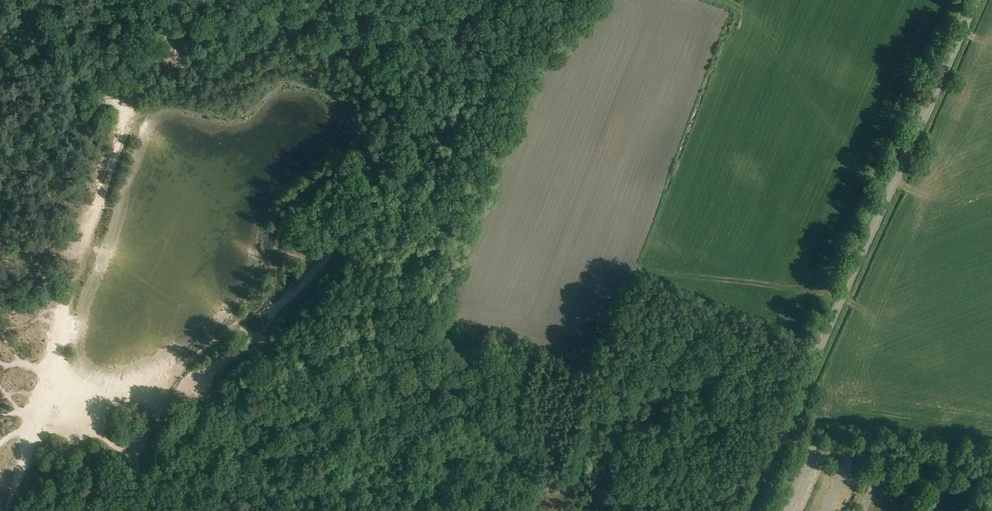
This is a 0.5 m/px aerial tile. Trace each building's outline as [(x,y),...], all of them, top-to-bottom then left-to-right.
[(830,469),(835,471),(840,462),(834,460),(830,469)]
